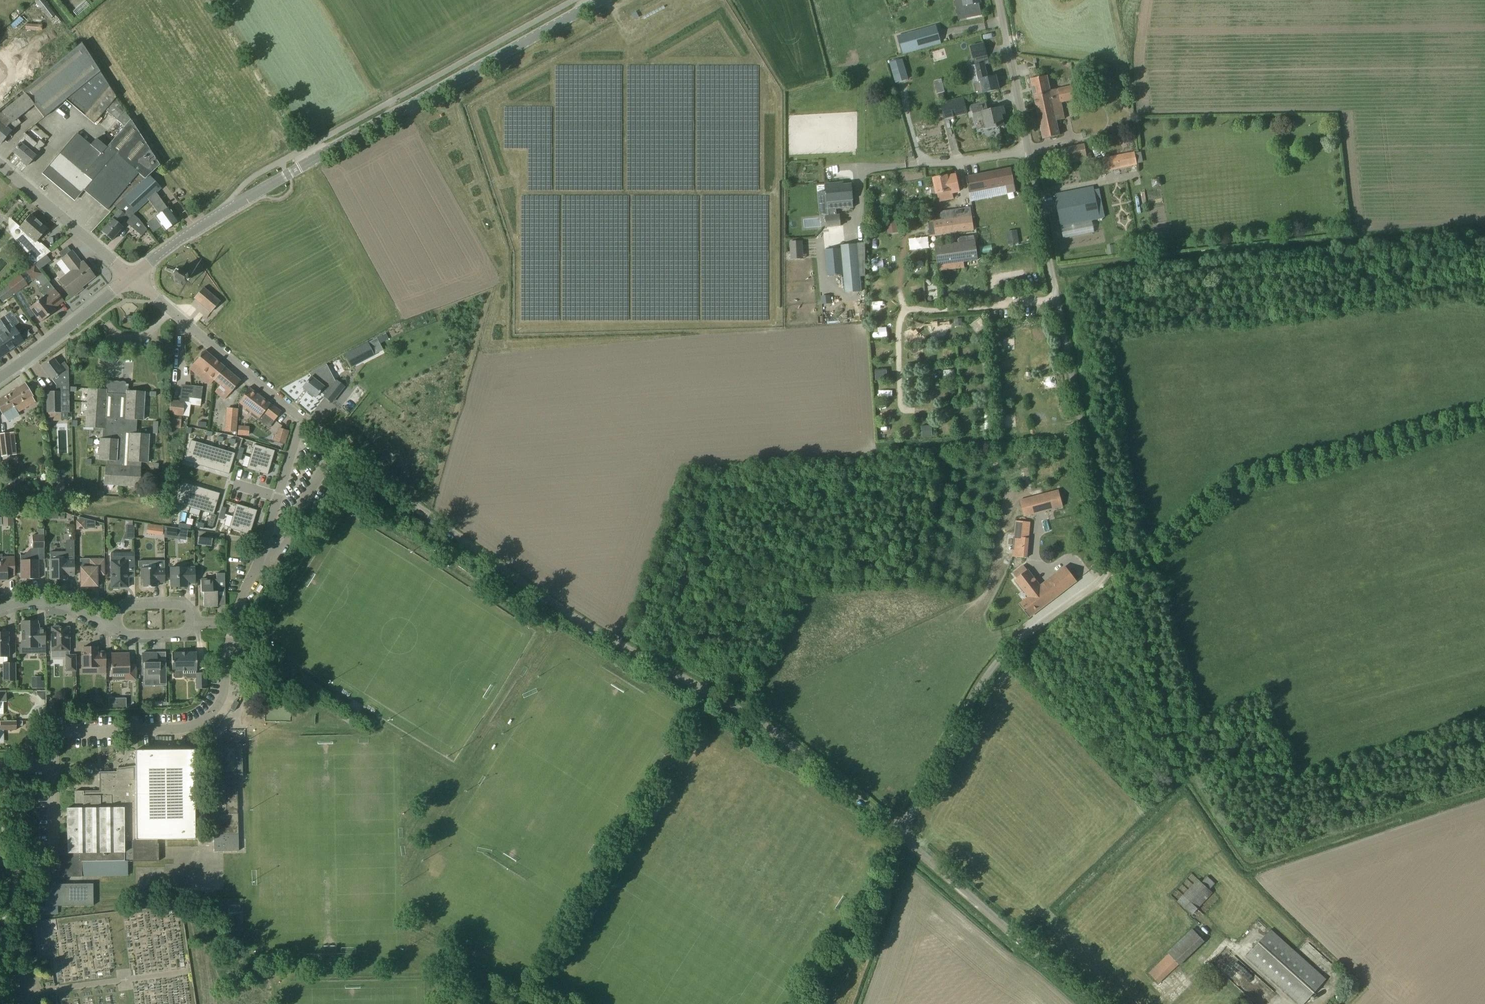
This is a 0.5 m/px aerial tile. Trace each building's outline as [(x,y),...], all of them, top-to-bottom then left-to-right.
[(37,5),(50,19),(55,15),(43,0),(36,0),(34,1),(37,5)] [(964,5),(967,18),(981,15),(978,2),(980,2),(980,0),(963,0),(964,5)] [(896,37),(902,54),(941,42),(935,25),(896,37)] [(66,99),(65,99),(100,72),(81,43),(22,91),(24,94),(0,114),(0,144),(11,131),(21,123),(17,118),(33,105),(43,117),(43,118),(66,100),(66,99)] [(973,58),(986,55),(984,43),(970,46),(973,58)] [(901,58),(889,62),(895,83),(908,79),(901,58)] [(979,81),(974,83),(976,90),(975,91),(976,94),(999,89),(995,75),(987,77),(984,63),(975,65),(979,81)] [(115,206),(123,198),(148,175),(159,165),(116,97),(100,72),(65,99),(66,99),(94,123),(106,109),(125,126),(107,147),(97,139),(95,139),(90,144),(77,133),(43,172),(44,175),(72,199),(76,198),(83,190),(107,210),(107,209),(110,212),(115,206)] [(1062,100),(1063,102),(1079,98),(1076,85),(1050,90),(1047,75),(1030,79),(1034,97),(1051,93),(1053,102),(1062,100)] [(938,92),(944,89),(940,78),(934,80),(938,92)] [(1034,97),(1037,109),(1043,138),(1060,135),(1057,120),(1064,119),(1062,109),(1055,111),(1053,102),(1051,93),(1034,97)] [(964,97),(941,103),(944,119),(968,113),(964,97)] [(1001,114),(1005,113),(1003,105),(987,109),(986,102),(971,106),(975,122),(985,120),(986,127),(995,125),(995,127),(1004,125),(1001,114)] [(35,156),(45,145),(40,140),(37,143),(26,134),(18,142),(20,143),(12,152),(22,160),(21,161),(26,166),(35,156)] [(1088,143),(1065,148),(1055,150),(1058,165),(1091,158),(1088,143)] [(1105,170),(1137,163),(1135,152),(1102,158),(1105,170)] [(1011,168),(966,177),(969,192),(1014,183),(1011,168)] [(951,193),(952,193),(959,191),(956,174),(947,176),(947,175),(933,178),(935,186),(931,188),(932,193),(936,193),(950,190),(951,193)] [(136,212),(149,200),(159,214),(147,223),(153,232),(161,226),(165,230),(177,221),(168,208),(167,209),(155,193),(161,188),(148,175),(123,198),(136,212)] [(836,201),(842,200),(853,199),(852,184),(839,185),(839,183),(826,184),(829,215),(826,216),(827,227),(841,226),(840,213),(837,213),(836,201)] [(1066,250),(1076,248),(1107,241),(1102,217),(1100,218),(1094,186),(1054,194),(1066,250)] [(133,214),(136,212),(123,198),(115,206),(119,210),(101,231),(112,240),(123,227),(118,223),(125,215),(129,219),(126,222),(132,227),(139,219),(133,214)] [(40,244),(36,241),(47,230),(30,215),(19,227),(23,231),(18,237),(39,260),(50,252),(40,243),(40,244)] [(936,235),(974,230),(972,215),(934,220),(936,235)] [(915,216),(907,217),(908,227),(917,226),(915,216)] [(896,220),(885,222),(887,231),(898,229),(896,220)] [(136,226),(141,233),(146,230),(142,223),(136,226)] [(1017,233),(1007,235),(1008,245),(1019,243),(1017,233)] [(957,237),(958,243),(935,246),(937,265),(978,259),(976,241),(968,242),(967,236),(957,237)] [(618,241),(615,242),(621,314),(628,314),(628,310),(636,309),(635,293),(625,293),(624,279),(630,279),(629,267),(627,268),(626,255),(624,255),(623,243),(618,244),(618,241)] [(861,291),(860,276),(857,243),(843,245),(847,293),(861,291)] [(844,247),(827,249),(829,275),(846,274),(844,247)] [(81,263),(72,251),(61,259),(71,271),(59,280),(64,286),(62,287),(71,298),(80,291),(78,289),(81,287),(95,277),(83,261),(81,263)] [(34,264),(25,271),(32,280),(32,281),(36,278),(42,274),(39,271),(34,264)] [(188,276),(187,273),(185,271),(183,269),(180,269),(177,270),(175,272),(173,275),(173,278),(174,281),(176,283),(179,284),(182,284),(184,283),(187,281),(188,279),(188,276)] [(19,274),(6,284),(14,294),(27,285),(19,274)] [(39,289),(45,295),(29,308),(40,322),(56,310),(55,308),(64,301),(48,281),(39,289)] [(219,302),(202,288),(194,298),(210,312),(219,302)] [(20,335),(14,326),(12,327),(4,316),(0,319),(0,345),(6,354),(24,341),(20,335)] [(980,327),(973,331),(978,340),(985,336),(980,327)] [(367,342),(344,354),(351,367),(374,355),(367,342)] [(194,363),(214,380),(224,367),(204,350),(194,363)] [(69,412),(68,374),(68,367),(64,362),(58,366),(53,359),(42,366),(52,380),(52,379),(55,383),(58,387),(58,391),(47,391),(48,413),(61,412),(69,412)] [(319,392),(325,396),(324,397),(331,402),(344,386),(337,381),(336,382),(326,364),(309,373),(311,377),(302,387),(309,393),(308,394),(313,398),(314,396),(315,397),(319,392)] [(229,393),(240,381),(224,367),(214,380),(220,385),(215,391),(224,399),(229,393)] [(125,485),(139,486),(140,469),(137,468),(138,462),(141,462),(147,463),(149,434),(136,433),(137,420),(143,420),(144,393),(144,392),(144,391),(128,390),(128,387),(128,384),(126,384),(103,383),(103,384),(105,384),(105,385),(105,389),(90,388),(88,388),(86,427),(103,428),(102,438),(100,438),(99,460),(107,460),(107,467),(105,466),(104,484),(118,485),(125,486),(125,485)] [(25,384),(0,399),(0,410),(2,414),(14,407),(17,412),(35,401),(31,396),(32,396),(25,384)] [(201,399),(201,396),(202,387),(190,385),(190,386),(191,386),(189,397),(201,399)] [(280,412),(248,387),(239,402),(261,419),(265,414),(274,420),(280,412)] [(184,402),(180,401),(171,400),(169,414),(168,422),(181,423),(182,415),(183,415),(184,402)] [(184,402),(183,415),(189,416),(191,404),(189,403),(189,402),(188,402),(185,401),(184,402)] [(223,428),(222,433),(230,434),(231,428),(235,428),(237,416),(223,414),(221,427),(223,428)] [(921,425),(922,436),(932,435),(932,424),(921,425)] [(285,446),(290,431),(280,428),(277,435),(275,435),(273,442),(285,446)] [(12,455),(9,433),(0,434),(0,449),(1,456),(12,455)] [(189,434),(183,455),(195,458),(201,437),(189,434)] [(195,458),(207,461),(213,440),(201,437),(195,458)] [(224,443),(213,440),(207,461),(219,464),(224,443)] [(227,466),(233,445),(224,443),(219,464),(227,466)] [(249,443),(243,464),(255,467),(260,446),(249,443)] [(267,470),(272,449),(260,446),(255,467),(267,470)] [(193,500),(199,479),(187,476),(181,497),(193,500)] [(210,483),(199,479),(193,500),(204,504),(210,483)] [(210,483),(204,504),(216,507),(222,486),(210,483)] [(1059,490),(1020,500),(1024,516),(1063,506),(1059,490)] [(240,526),(245,505),(233,502),(228,523),(240,526)] [(35,505),(31,513),(37,516),(41,508),(35,505)] [(240,526),(251,529),(257,508),(245,505),(240,526)] [(12,516),(3,516),(4,525),(12,525),(12,516)] [(76,529),(85,529),(85,520),(76,520),(76,529)] [(1027,558),(1030,522),(1016,520),(1013,556),(1027,558)] [(164,526),(156,525),(154,535),(162,536),(164,526)] [(186,539),(186,528),(165,527),(165,538),(186,539)] [(44,535),(38,535),(32,535),(32,552),(30,552),(27,555),(27,560),(20,560),(20,579),(39,579),(38,560),(37,560),(37,548),(44,548),(44,535)] [(211,538),(198,537),(197,544),(210,546),(211,538)] [(50,552),(50,559),(50,579),(67,579),(67,576),(74,575),(74,559),(67,560),(66,551),(50,552)] [(134,552),(122,552),(110,552),(111,588),(112,588),(113,589),(118,589),(118,587),(128,587),(128,570),(135,570),(134,552)] [(0,562),(0,583),(1,583),(1,581),(7,580),(7,575),(14,575),(14,557),(2,557),(2,562),(0,562)] [(104,558),(89,559),(89,567),(80,567),(80,586),(97,586),(97,575),(104,575),(104,558)] [(157,560),(140,561),(138,561),(138,568),(140,568),(141,580),(143,580),(143,587),(158,587),(158,582),(165,582),(164,568),(157,568),(157,560)] [(1065,566),(1041,584),(1040,585),(1028,570),(1014,581),(1027,597),(1019,604),(1029,617),(1077,581),(1065,566)] [(170,568),(171,587),(187,587),(187,583),(195,583),(194,567),(187,567),(170,568)] [(203,606),(225,606),(225,573),(216,573),(216,579),(201,579),(201,592),(203,592),(203,606)] [(38,643),(45,643),(45,628),(38,629),(38,623),(21,623),(21,645),(28,645),(29,646),(30,647),(38,647),(38,643)] [(52,651),(65,651),(66,671),(76,671),(76,655),(70,655),(70,651),(69,627),(59,627),(59,625),(54,625),(53,627),(51,627),(52,651)] [(3,663),(3,680),(16,680),(16,663),(7,663),(7,656),(8,656),(8,633),(0,632),(0,663),(3,663)] [(82,655),(82,667),(82,668),(90,667),(98,667),(106,667),(105,651),(97,651),(97,646),(83,647),(83,655),(82,655)] [(183,671),(196,671),(196,652),(171,652),(172,671),(173,671),(173,676),(175,678),(181,678),(183,676),(183,671)] [(125,680),(136,680),(136,665),(129,665),(129,653),(112,653),(112,674),(125,674),(125,680)] [(144,663),(144,680),(159,679),(159,683),(166,683),(166,661),(157,662),(157,653),(142,653),(142,663),(144,663)] [(196,673),(196,683),(196,689),(206,689),(206,673),(196,673)] [(46,690),(37,690),(37,694),(42,699),(46,699),(46,690)] [(113,695),(108,703),(116,708),(121,700),(113,695)] [(59,700),(49,700),(49,708),(59,708),(59,700)] [(16,730),(16,721),(0,721),(0,730),(16,730)] [(219,748),(214,748),(215,764),(211,764),(211,779),(214,779),(214,790),(211,790),(212,803),(214,803),(214,814),(212,814),(212,821),(213,821),(213,834),(220,834),(220,832),(231,832),(231,834),(238,834),(237,813),(226,813),(226,809),(237,809),(237,776),(242,776),(242,744),(218,744),(219,748)] [(158,844),(157,844),(157,839),(195,839),(194,750),(135,750),(135,766),(120,768),(118,768),(116,769),(116,771),(99,772),(99,781),(101,781),(101,791),(83,791),(75,791),(75,808),(67,808),(67,849),(57,849),(58,877),(82,877),(82,876),(128,875),(127,862),(159,861),(158,844)] [(219,839),(213,839),(214,851),(238,851),(238,839),(232,839),(230,840),(221,841),(219,839)] [(1209,890),(1215,884),(1207,876),(1201,882),(1198,879),(1178,901),(1191,914),(1212,892),(1209,890)] [(45,884),(45,906),(93,905),(93,883),(45,884)] [(240,928),(240,914),(230,914),(230,919),(231,919),(232,928),(240,928)] [(1147,971),(1159,983),(1199,945),(1204,950),(1209,945),(1200,935),(1199,935),(1192,928),(1147,971)] [(1326,979),(1270,929),(1246,956),(1300,1003),(1303,1003),(1326,979)] [(1181,969),(1156,994),(1164,1003),(1190,978),(1181,969)]
